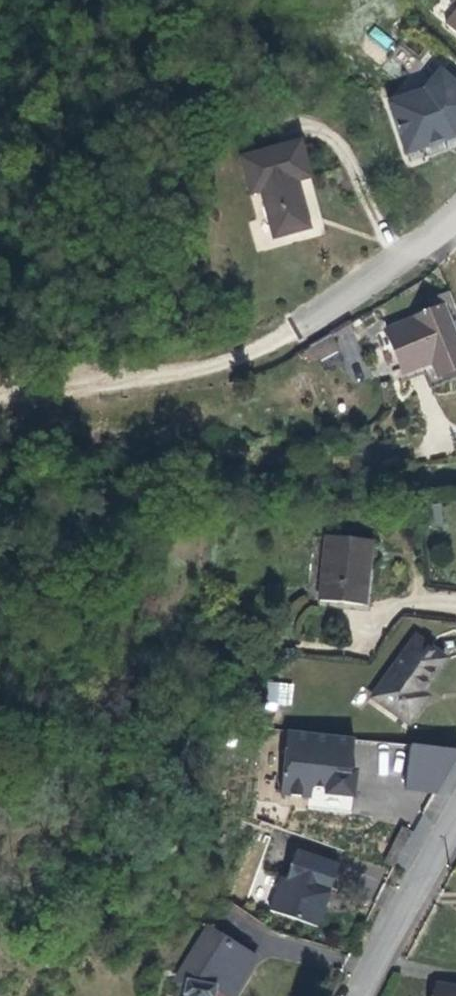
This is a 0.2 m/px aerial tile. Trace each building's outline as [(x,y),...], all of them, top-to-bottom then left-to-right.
[(443,14),(455,25),(455,0),(443,14)] [(411,144),(432,136),(454,127),(451,123),(455,117),(455,78),(438,62),(421,82),(398,93),(388,97),(405,147),(411,144)] [(308,161),(297,126),(237,143),(247,177),(257,175),(270,221),(306,212),(301,192),(293,166),(308,161)] [(433,389),(415,330),(355,346),(368,391),(398,384),(402,397),(433,389)] [(351,580),(350,549),(307,551),(310,611),(353,609),(351,580)] [(431,666),(400,645),(361,704),(399,730),(412,710),(405,706),(418,686),(431,666)] [(291,709),(294,683),(268,680),(265,706),(291,709)] [(348,747),(280,739),(274,802),(303,805),(305,794),(318,795),(318,802),(333,802),(346,802),(349,778),(344,778),(348,747)] [(405,753),(401,797),(430,799),(455,760),(455,758),(405,753)] [(331,876),(288,862),(279,889),(274,887),(261,920),(311,937),(316,921),(311,919),(317,903),(321,905),(331,876)] [(321,905),(317,903),(311,919),(316,921),(319,913),(321,905)] [(200,918),(164,984),(163,995),(207,995),(208,984),(209,973),(230,975),(247,944),(200,918)] [(230,975),(209,973),(208,984),(216,984),(229,985),(230,975)]
